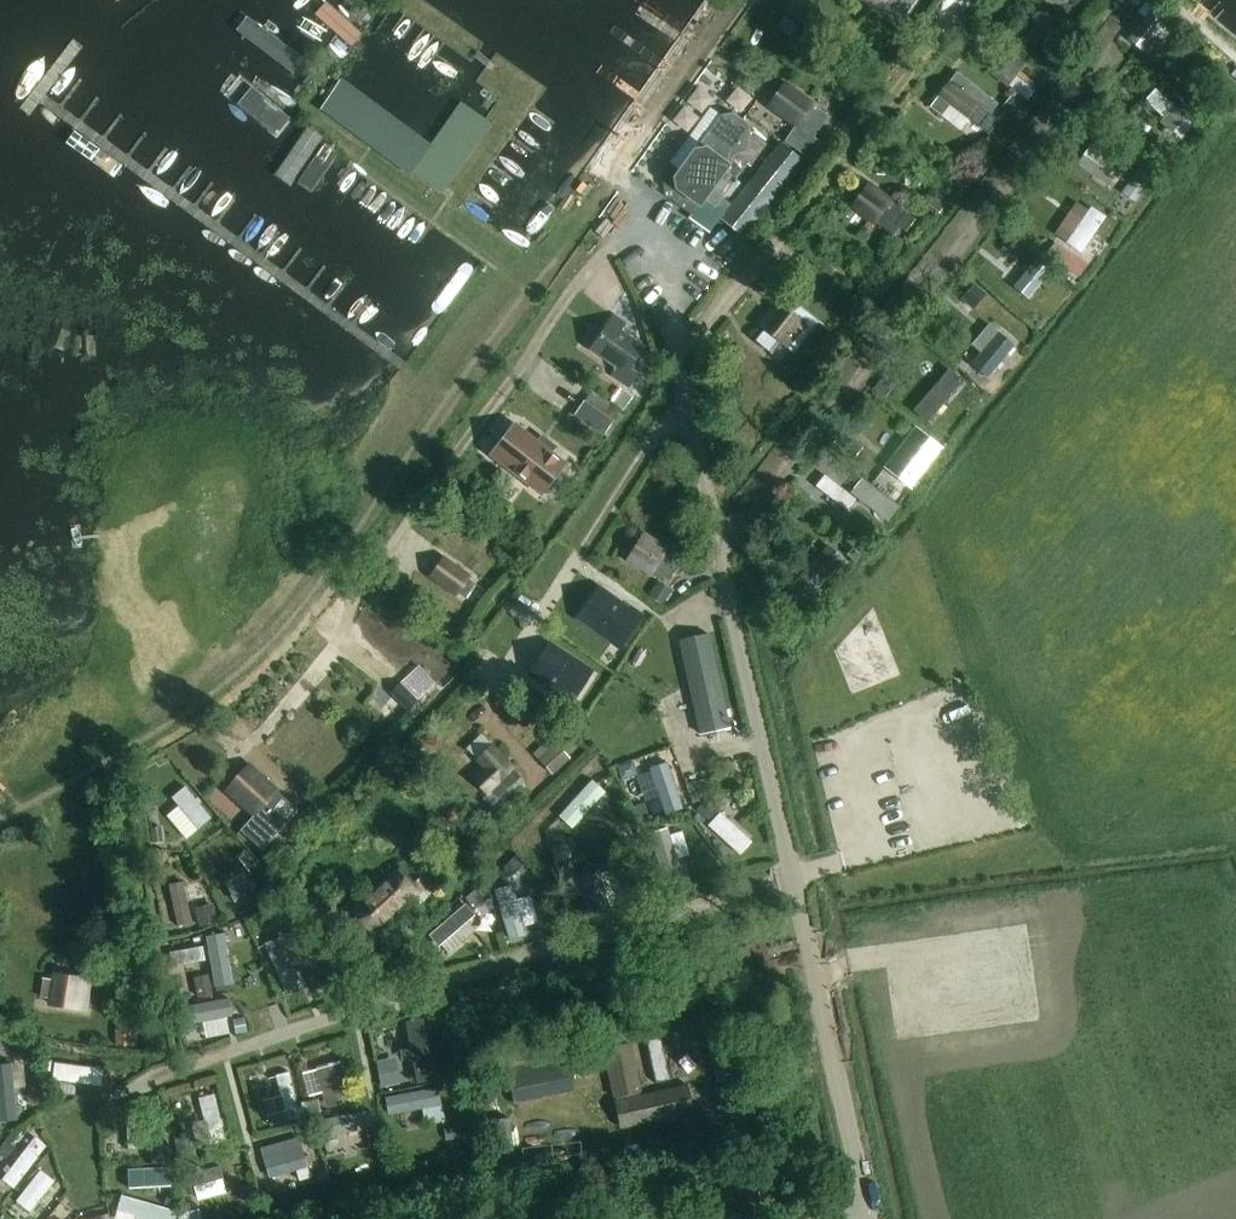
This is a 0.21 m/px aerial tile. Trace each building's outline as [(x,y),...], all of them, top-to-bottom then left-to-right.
[(879,12),(881,9),(900,23),(917,0),(862,0),(879,12)] [(1156,5),(1130,40),(1143,50),(1159,28),(1163,31),(1173,18),(1156,5)] [(778,27),(792,37),(802,25),(788,14),(778,27)] [(1041,61),(1054,72),(1066,57),(1053,46),(1041,61)] [(991,70),(1022,93),(1025,95),(1035,81),(1020,70),(1023,66),(1004,52),(991,70)] [(931,105),(946,117),(955,106),(989,132),(1002,116),(995,109),(1000,103),(958,71),(931,105)] [(829,116),(816,106),(784,83),(768,106),(796,125),(785,141),(813,161),(825,145),(814,137),(829,116)] [(1196,124),(1158,88),(1147,100),(1185,136),(1196,124)] [(1015,96),(1006,106),(1021,118),(1029,107),(1015,96)] [(714,204),(730,182),(746,160),(734,150),(744,150),(749,143),(745,138),(748,134),(747,125),(734,114),(724,115),(710,131),(707,131),(678,170),(668,163),(660,174),(663,194),(692,213),(704,197),(714,204)] [(1134,128),(1145,136),(1152,127),(1142,119),(1134,128)] [(782,143),(721,219),(745,238),(806,162),(782,143)] [(1173,152),(1163,143),(1155,152),(1165,161),(1173,152)] [(1147,163),(1131,190),(1146,199),(1162,173),(1147,163)] [(915,221),(903,211),(869,185),(853,205),(893,236),(900,227),(907,232),(915,221)] [(952,204),(939,193),(929,205),(941,216),(952,204)] [(1081,205),(1071,222),(1083,229),(1077,240),(1094,251),(1118,212),(1102,201),(1094,213),(1081,205)] [(1032,241),(1022,253),(1045,273),(1055,261),(1032,241)] [(1087,264),(1056,242),(1048,253),(1080,276),(1087,264)] [(1034,296),(1043,284),(1005,257),(996,270),(1034,296)] [(833,299),(841,288),(829,278),(820,289),(833,299)] [(962,298),(971,306),(984,292),(976,284),(962,298)] [(757,328),(788,352),(795,343),(802,348),(822,320),(784,292),(757,328)] [(626,323),(615,315),(592,348),(619,366),(614,374),(631,386),(638,375),(630,369),(645,347),(621,330),(626,323)] [(1000,332),(974,365),(990,378),(1016,345),(1000,332)] [(939,384),(972,412),(992,389),(960,361),(939,384)] [(886,397),(894,386),(882,377),(874,389),(886,397)] [(621,391),(613,403),(625,411),(633,399),(621,391)] [(615,421),(586,400),(577,414),(606,435),(615,421)] [(496,457),(541,493),(562,466),(549,456),(552,451),(538,440),(534,444),(516,430),(496,457)] [(843,431),(832,445),(844,455),(855,441),(843,431)] [(943,450),(923,434),(913,446),(892,473),(906,485),(912,489),(943,450)] [(835,470),(825,482),(852,506),(875,480),(863,469),(850,483),(835,470)] [(644,532),(629,558),(664,578),(673,561),(680,565),(685,556),(678,553),(679,552),(644,532)] [(829,545),(805,572),(821,586),(845,559),(829,545)] [(854,548),(849,555),(858,562),(863,555),(854,548)] [(472,578),(471,577),(445,557),(430,577),(457,597),(460,594),(467,599),(477,586),(470,580),(472,578)] [(665,607),(675,590),(659,580),(649,598),(665,607)] [(603,591),(584,619),(618,643),(638,615),(603,591)] [(681,640),(702,738),(732,731),(710,634),(681,640)] [(553,647),(534,675),(569,699),(588,671),(553,647)] [(392,693),(409,711),(419,701),(401,683),(392,693)] [(558,743),(540,759),(555,775),(572,759),(558,743)] [(522,778),(517,773),(492,746),(477,761),(483,768),(472,778),(489,796),(492,793),(499,800),(522,778)] [(650,768),(660,814),(692,806),(681,761),(650,768)] [(255,816),(243,829),(262,847),(297,809),(248,764),(226,789),(255,816)] [(572,788),(579,807),(612,795),(605,776),(572,788)] [(200,828),(213,818),(186,786),(173,797),(200,828)] [(699,809),(713,819),(725,804),(712,793),(699,809)] [(649,813),(646,803),(634,807),(638,817),(649,813)] [(751,853),(764,838),(728,807),(715,823),(751,853)] [(161,826),(152,827),(154,842),(163,841),(161,826)] [(238,856),(251,872),(258,866),(246,850),(238,856)] [(577,883),(572,865),(559,868),(564,886),(577,883)] [(588,869),(591,911),(619,909),(617,867),(588,869)] [(398,872),(354,913),(375,936),(419,895),(398,872)] [(502,896),(519,939),(553,926),(536,883),(502,896)] [(475,910),(485,901),(476,890),(465,899),(475,910)] [(214,902),(195,907),(200,924),(218,919),(214,902)] [(276,911),(265,916),(270,928),(281,923),(276,911)] [(293,932),(271,940),(289,991),(311,983),(293,932)] [(751,970),(761,968),(756,946),(746,949),(751,970)] [(85,1010),(87,1003),(89,992),(80,990),(82,977),(56,972),(55,978),(44,976),(40,997),(52,999),(51,1005),(85,1010)] [(209,974),(194,977),(198,996),(213,993),(209,974)] [(118,1009),(117,1046),(133,1047),(134,1029),(137,1029),(138,1009),(118,1009)] [(430,1081),(449,1077),(438,1015),(418,1018),(430,1081)] [(245,1017),(234,1019),(237,1033),(247,1031),(245,1017)] [(647,1039),(657,1082),(672,1079),(662,1036),(647,1039)] [(621,1127),(693,1111),(687,1085),(640,1096),(629,1043),(604,1049),(621,1127)] [(740,1046),(702,1056),(709,1083),(747,1072),(740,1046)] [(388,1057),(389,1083),(408,1082),(407,1056),(388,1057)] [(516,1103),(574,1090),(567,1056),(508,1068),(516,1103)] [(22,1061),(0,1062),(0,1088),(1,1118),(25,1117),(22,1061)] [(344,1062),(305,1072),(311,1094),(326,1090),(330,1104),(353,1098),(344,1062)] [(207,1093),(217,1141),(234,1138),(225,1090),(207,1093)] [(280,1096),(264,1100),(268,1115),(284,1111),(280,1096)] [(309,1115),(322,1112),(319,1099),(306,1102),(309,1115)] [(137,1145),(152,1145),(151,1116),(136,1117),(137,1145)] [(167,1121),(159,1121),(159,1133),(167,1133),(167,1121)] [(445,1128),(447,1140),(452,1139),(455,1138),(453,1126),(452,1127),(445,1128)] [(0,1147),(0,1150),(7,1156),(16,1145),(8,1138),(0,1147)] [(197,1139),(175,1142),(178,1159),(200,1156),(197,1139)] [(536,1142),(537,1164),(598,1160),(597,1139),(536,1142)] [(278,1176),(317,1163),(311,1144),(290,1151),(286,1140),(268,1146),(278,1176)] [(171,1143),(157,1144),(157,1164),(172,1163),(171,1143)] [(236,1191),(231,1163),(198,1168),(202,1196),(236,1191)] [(328,1174),(320,1176),(323,1187),(331,1185),(328,1174)] [(254,1184),(240,1189),(243,1199),(258,1194),(254,1184)] [(186,1208),(133,1191),(125,1216),(133,1218),(182,1218),(186,1208)] [(185,1210),(187,1218),(211,1218),(208,1205),(185,1210)]
